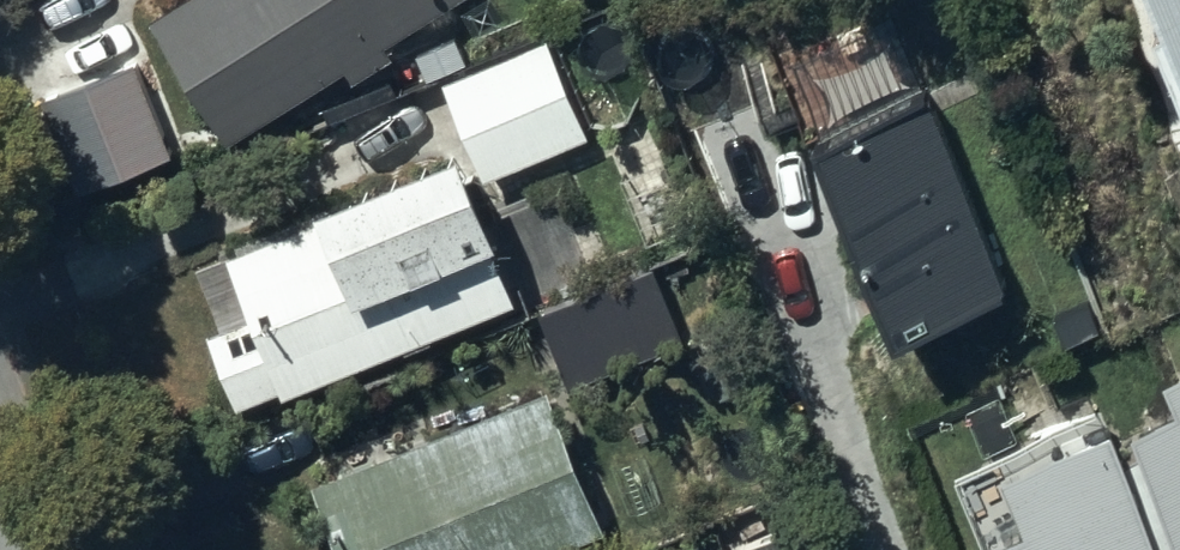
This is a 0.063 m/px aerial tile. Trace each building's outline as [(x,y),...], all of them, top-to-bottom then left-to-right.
[(153,9),(228,133),(346,61),(353,73),(396,47),(389,35),(447,0),(167,0),(153,9)] [(1179,42),(1179,0),(1162,0),(1179,42)] [(593,138),(554,32),(449,71),(488,177),(593,138)] [(929,80),(825,118),(906,321),(1008,282),(929,80)] [(284,381),(286,386),(520,292),(466,137),(323,190),(326,200),(238,233),(241,241),(232,245),(256,309),(212,326),(239,398),(284,381)] [(660,263),(545,305),(571,375),(686,334),(660,263)] [(1169,370),(1179,397),(1179,366),(1169,370)] [(317,474),(341,538),(320,546),(322,549),(549,549),(607,528),(553,385),(317,474)] [(1141,417),(1151,447),(1135,452),(1124,419),(1106,425),(1103,416),(965,462),(995,549),(1005,549),(1007,549),(1179,549),(1179,403),(1141,417)] [(729,546),(730,549),(818,549),(806,518),(729,546)]
